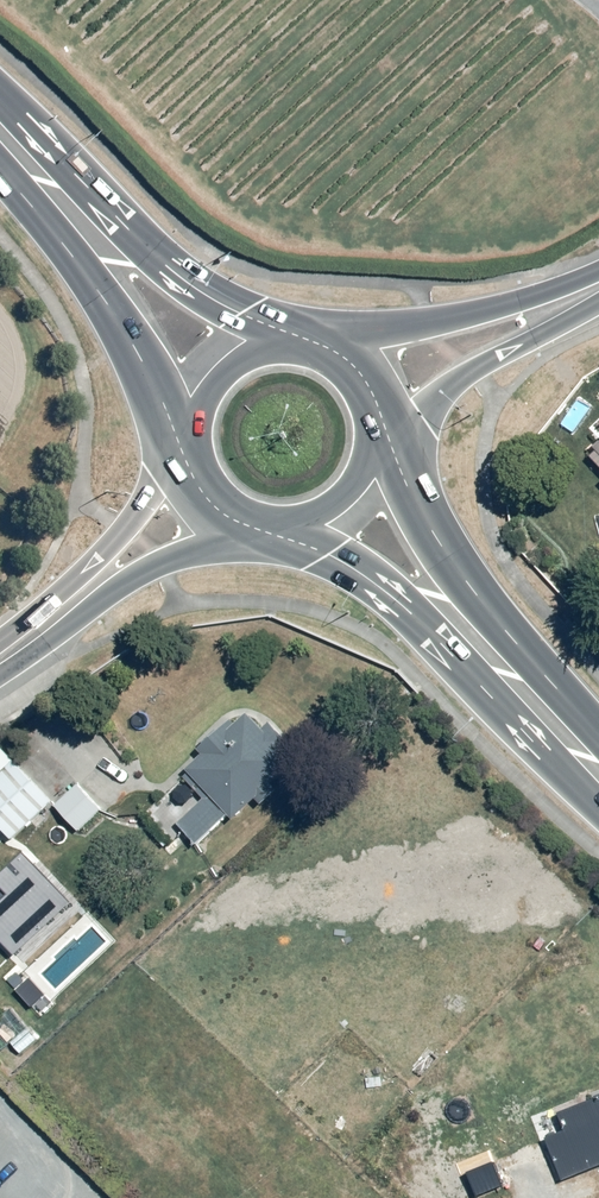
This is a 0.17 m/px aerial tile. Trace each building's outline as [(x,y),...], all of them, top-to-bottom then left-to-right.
[(598,478),(598,435),(577,454),(598,478)] [(179,824),(199,843),(230,815),(235,820),(296,762),(279,745),(287,739),(272,723),(266,729),(250,714),(189,769),(213,795),(179,824)] [(51,802),(0,747),(0,828),(10,839),(51,802)] [(101,810),(75,782),(52,804),(77,832),(101,810)] [(0,871),(0,939),(14,954),(71,901),(23,850),(0,871)] [(31,1024),(8,1045),(19,1057),(42,1037),(31,1024)] [(559,1180),(598,1165),(598,1096),(557,1112),(564,1130),(543,1138),(559,1180)]
